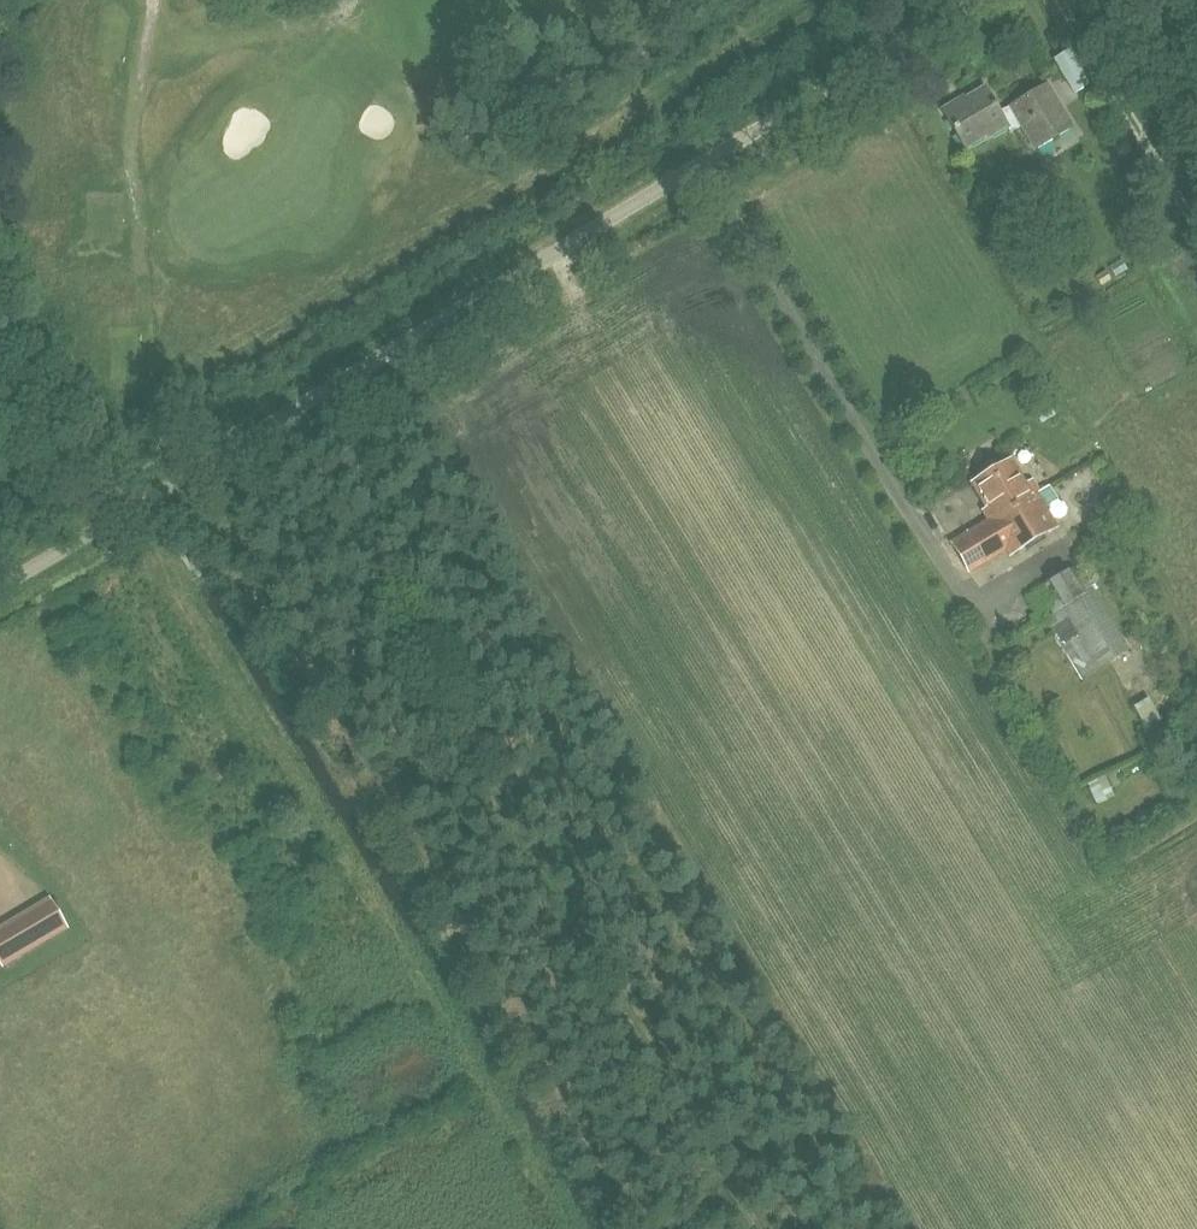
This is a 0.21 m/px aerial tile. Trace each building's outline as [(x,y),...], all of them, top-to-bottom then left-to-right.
[(1095,80),(1076,47),(1056,58),(1076,91),(1095,80)] [(1049,82),(1009,106),(1009,105),(999,110),(986,88),(958,104),(957,102),(944,110),(966,147),(988,134),(989,136),(1008,125),(1010,129),(1019,124),(1035,151),(1076,126),(1049,82)] [(1010,461),(975,482),(995,517),(977,528),(984,539),(960,554),(970,570),(994,555),(991,551),(1004,543),(1011,554),(1056,527),(1036,493),(1040,491),(1033,480),(1025,485),(1010,461)] [(1053,614),(1051,615),(1045,605),(1029,616),(1018,624),(1023,632),(1034,625),(1046,618),(1083,679),(1131,649),(1080,564),(1038,589),(1053,614)] [(1164,700),(1148,705),(1156,730),(1171,725),(1164,700)] [(67,926),(51,899),(0,929),(0,958),(4,964),(67,926)]
